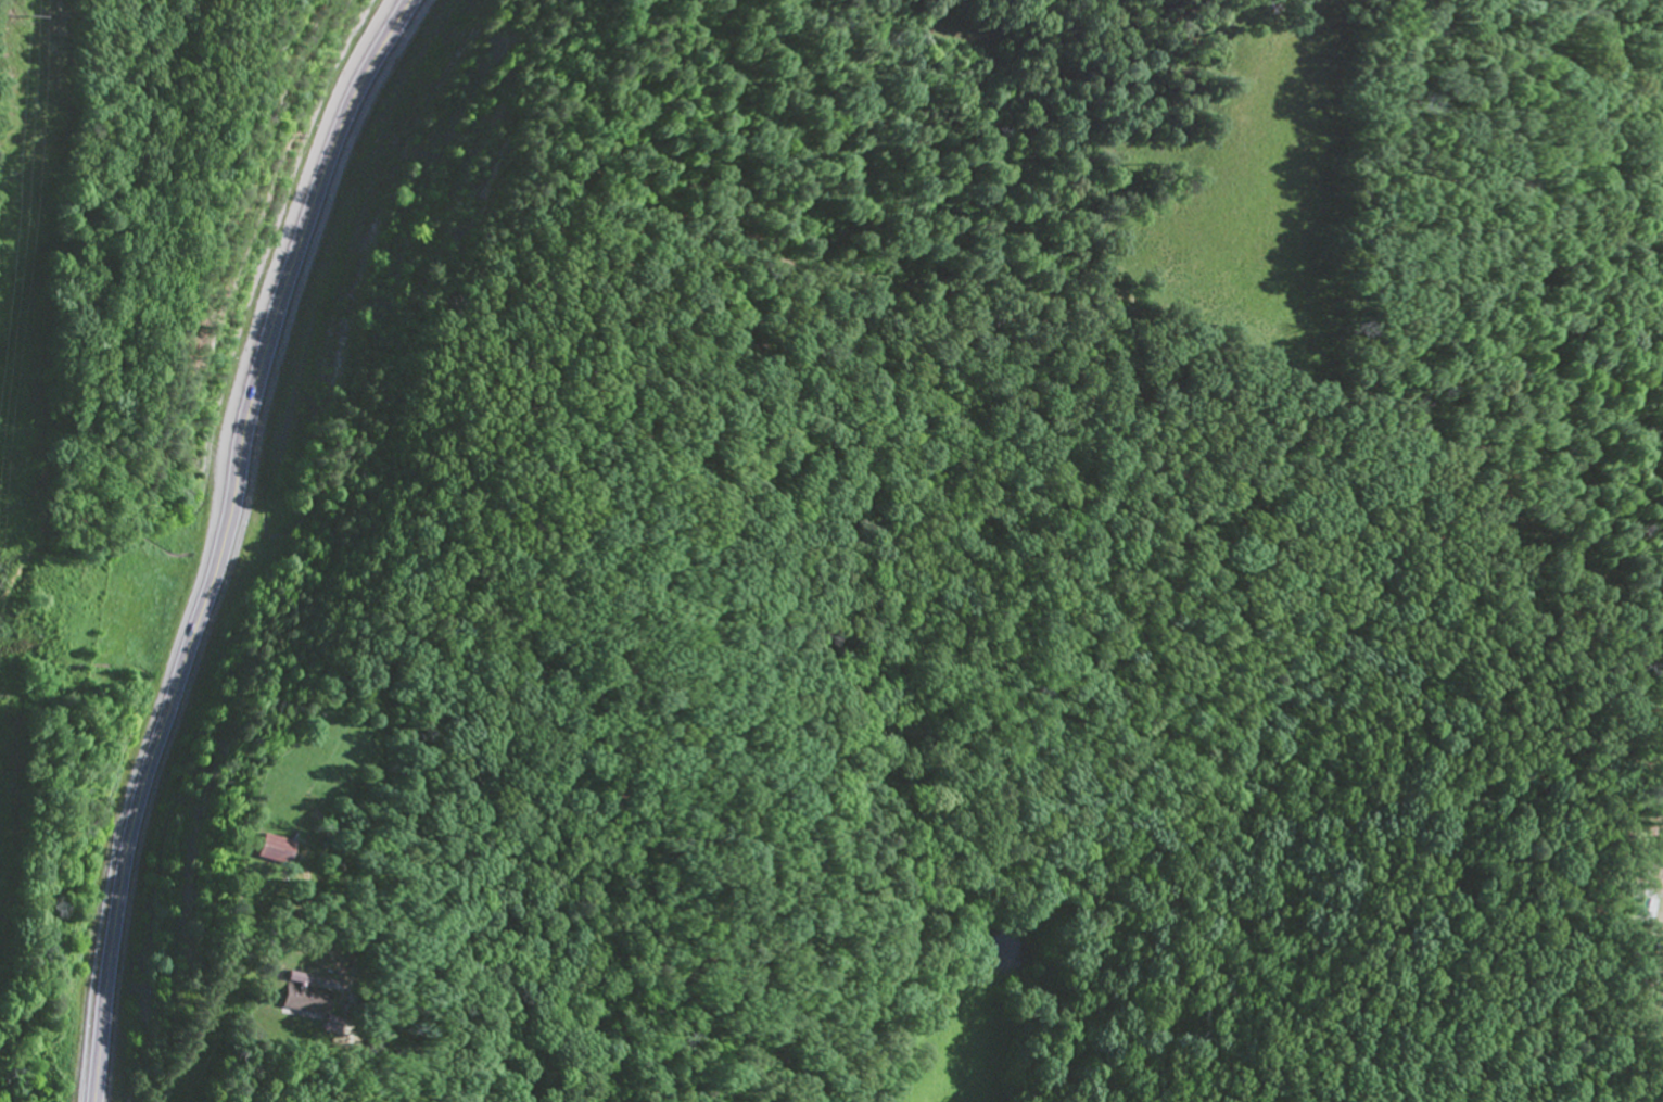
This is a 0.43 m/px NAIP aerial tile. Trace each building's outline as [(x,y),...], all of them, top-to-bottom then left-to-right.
[(298,841),(272,836),(267,860),(294,865),(298,841)] [(327,996),(289,984),(281,1008),(320,1020),(327,996)]
